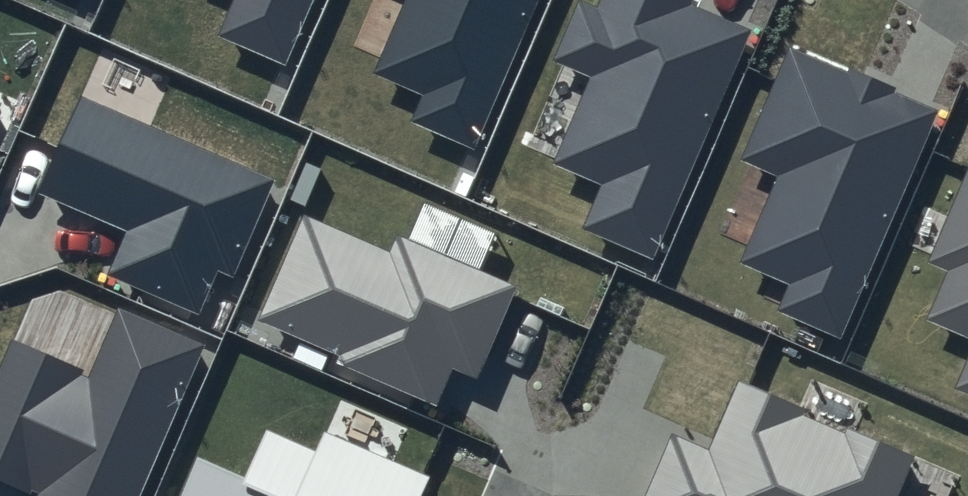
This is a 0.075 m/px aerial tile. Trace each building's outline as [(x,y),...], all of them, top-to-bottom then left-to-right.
[(219,36),(285,64),(312,0),(235,0),(219,36)] [(373,73),(423,95),(411,124),(473,150),(538,0),(405,0),(373,73)] [(593,7),(579,1),(553,61),(590,77),(553,163),(603,185),(584,229),(654,258),(751,31),(690,5),(692,0),(596,0),(593,7)] [(939,109),(788,45),(739,160),(778,176),(742,261),(790,282),(778,311),(841,337),(939,109)] [(276,179),(79,94),(36,192),(127,231),(108,274),(198,313),(217,270),(233,278),(276,179)] [(925,263),(948,273),(927,320),(967,338),(967,162),(925,263)] [(515,286),(397,235),(389,253),(303,216),(256,323),(440,403),(454,371),(474,380),(515,286)] [(118,307),(89,374),(12,341),(0,369),(0,480),(36,495),(35,495),(140,495),(205,344),(118,307)] [(957,387),(967,392),(967,362),(957,387)] [(737,380),(707,448),(673,434),(646,495),(896,495),(913,456),(737,380)] [(322,430),(313,451),(264,430),(243,478),(196,458),(180,495),(421,495),(430,476),(322,430)]
